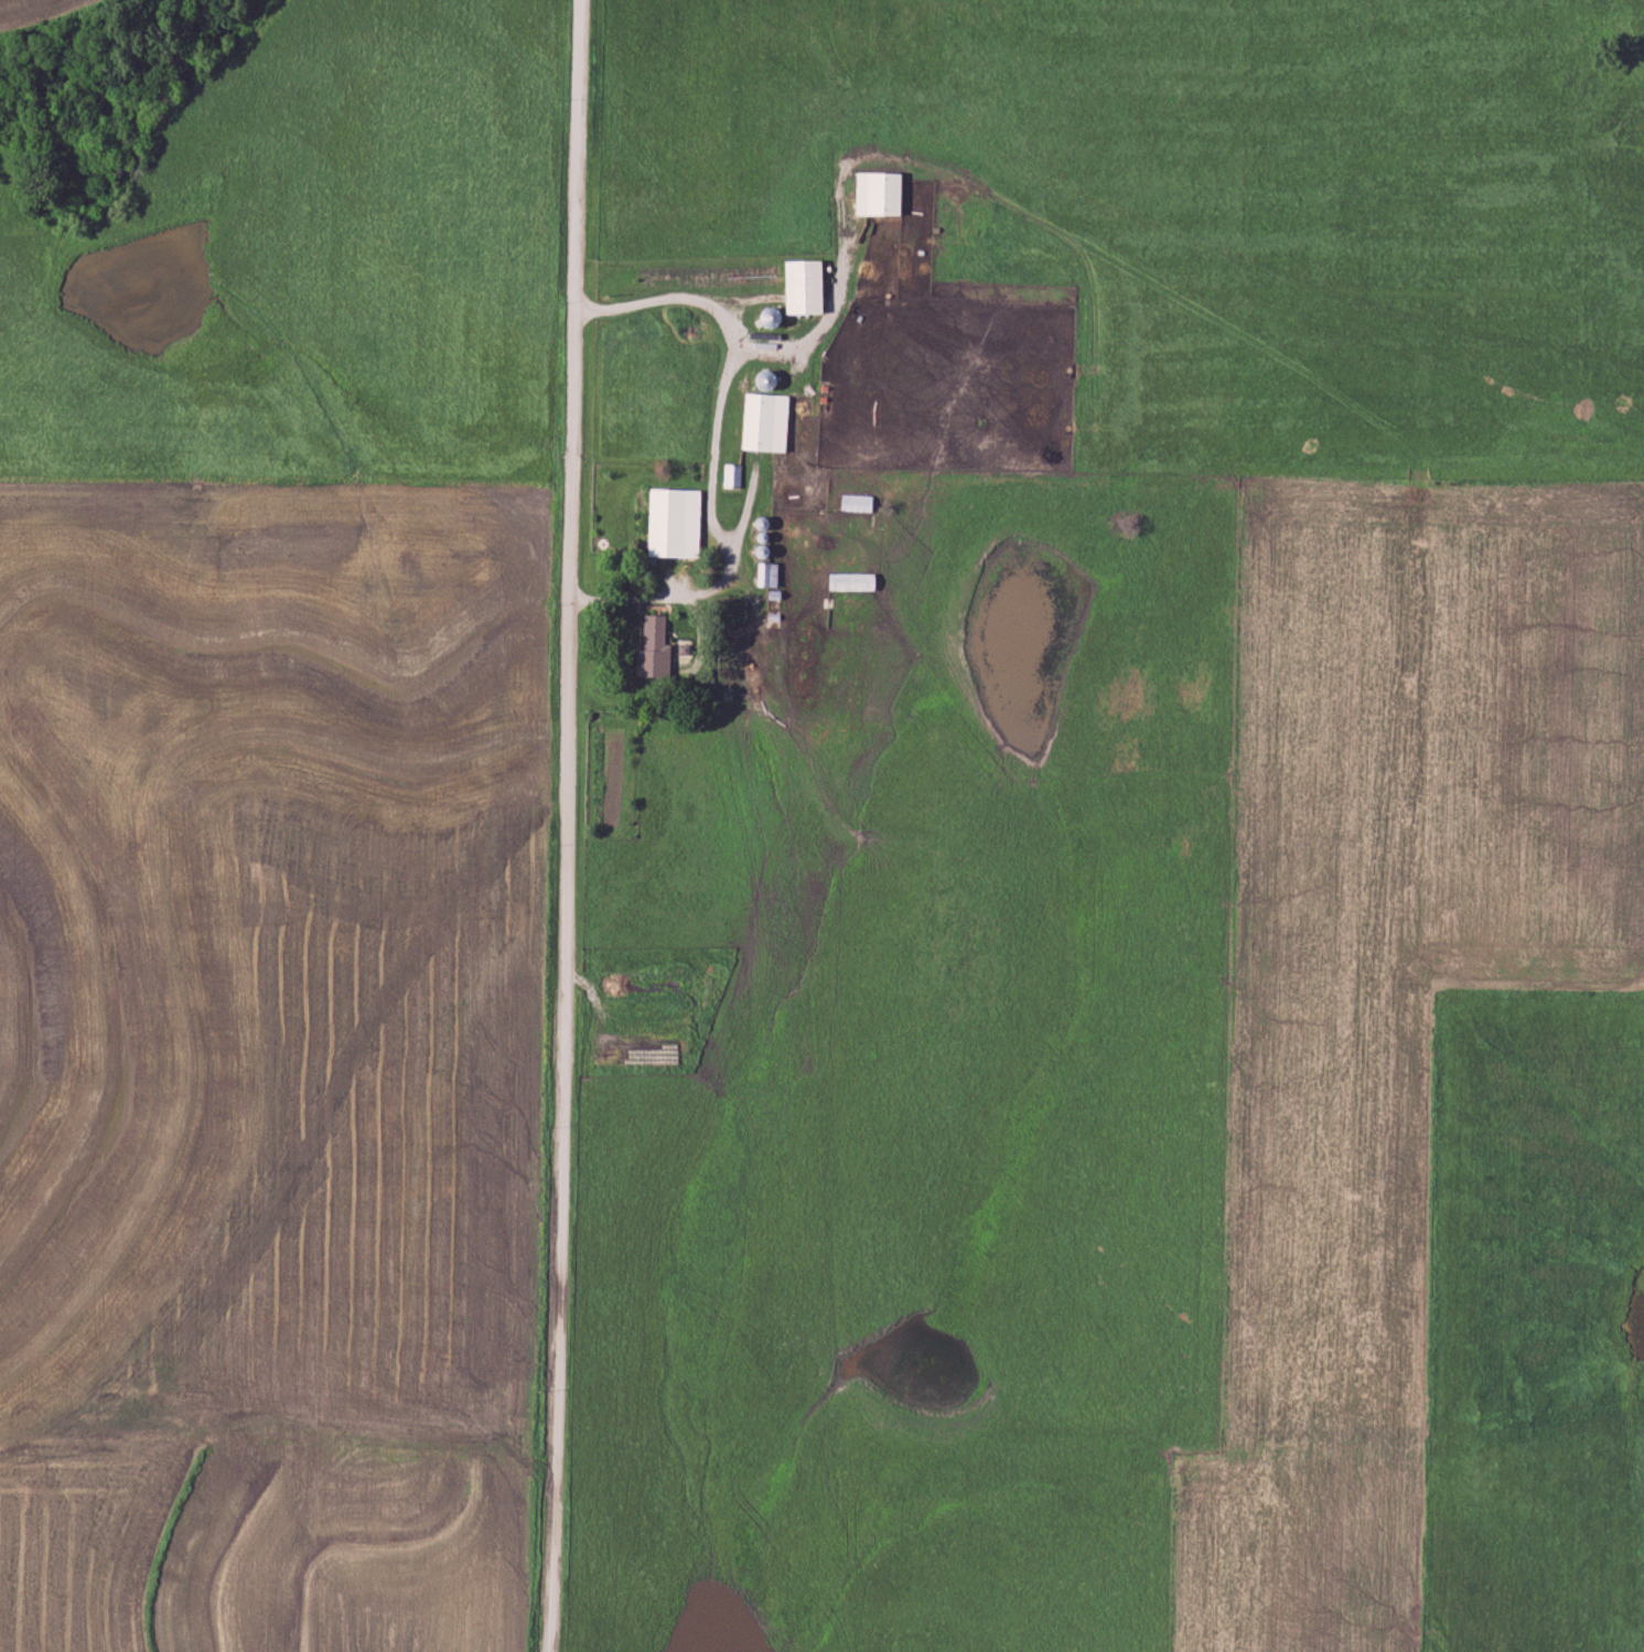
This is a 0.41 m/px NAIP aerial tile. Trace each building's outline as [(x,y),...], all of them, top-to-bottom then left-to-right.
[(791,396),(747,394),(746,451),(789,452),(791,396)] [(726,488),(740,488),(740,466),(726,466),(726,488)] [(701,559),(702,490),(652,489),(651,558),(701,559)] [(874,496),(842,496),(842,513),(874,513),(874,496)] [(780,565),(760,565),(760,589),(780,589),(780,565)] [(831,592),(878,592),(878,575),(831,575),(831,592)] [(668,616),(644,616),(644,651),(638,651),(638,678),(672,678),(672,644),(668,644),(668,616)]
